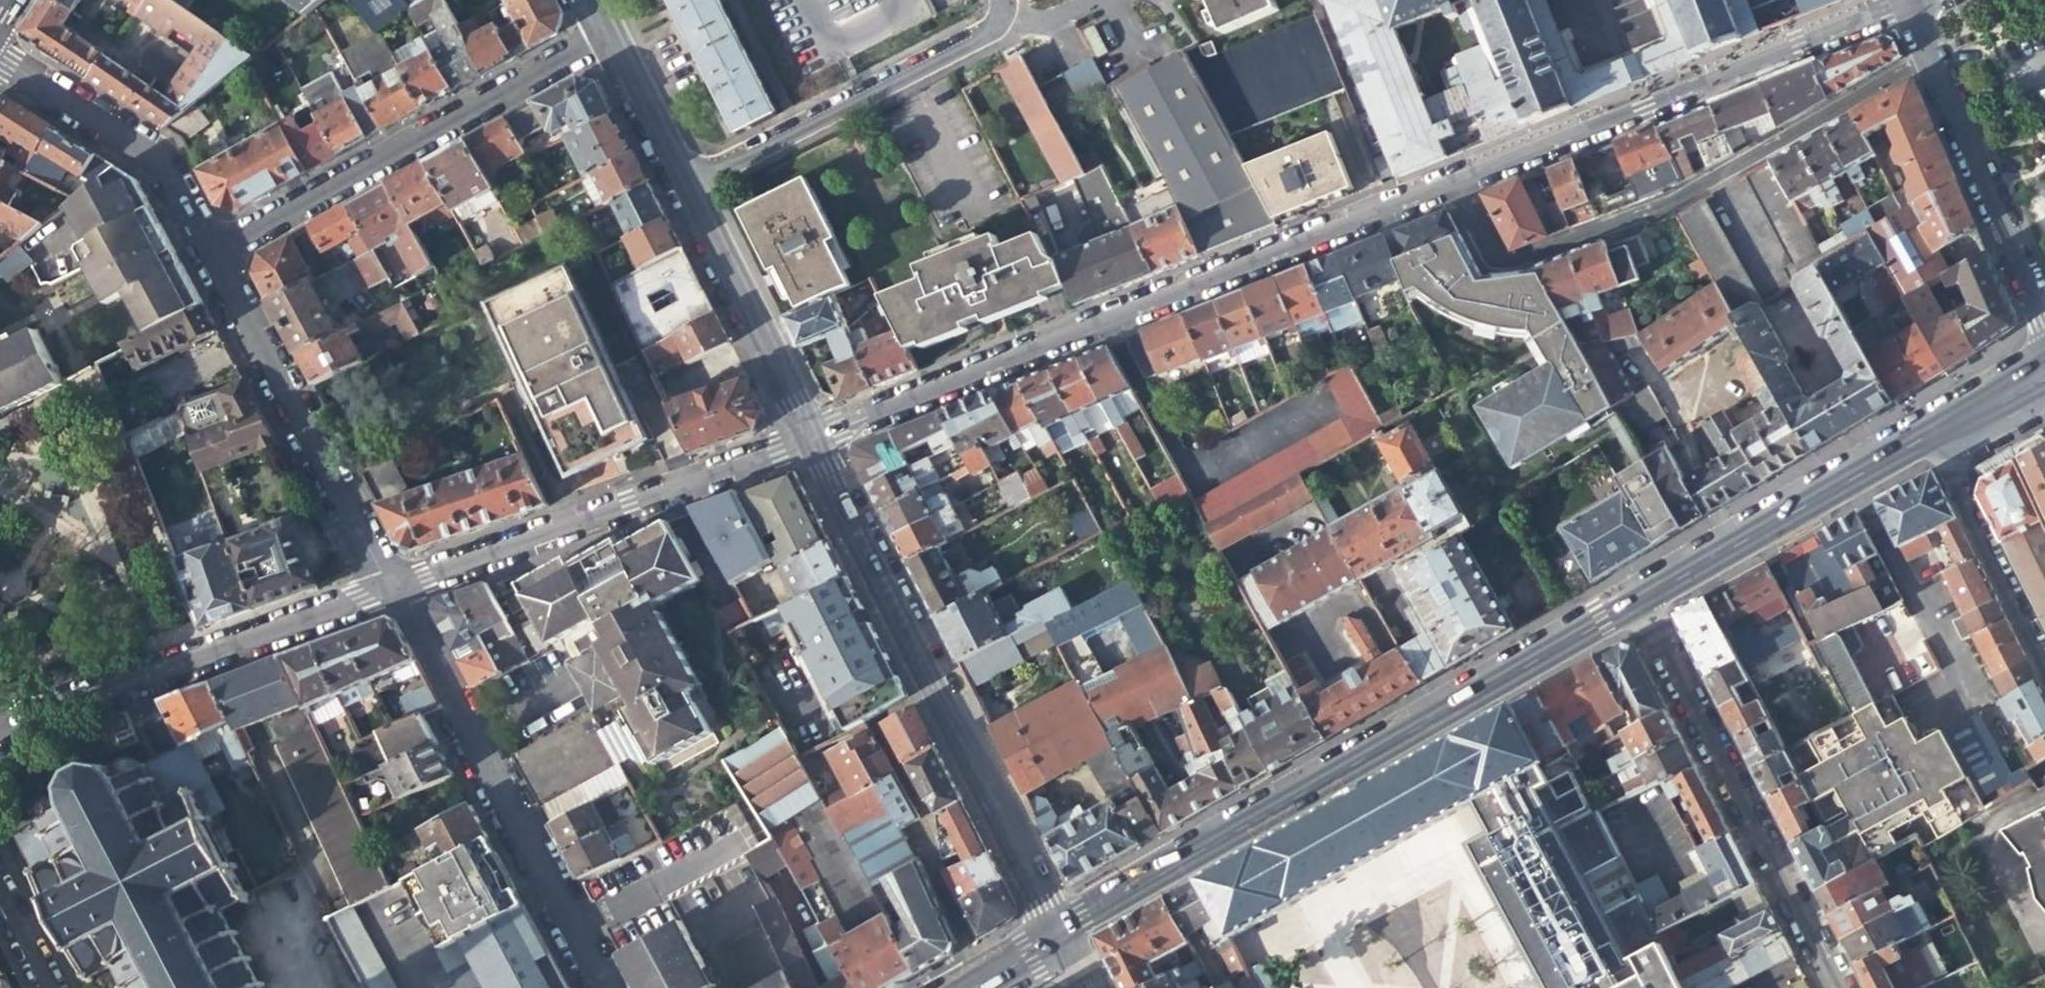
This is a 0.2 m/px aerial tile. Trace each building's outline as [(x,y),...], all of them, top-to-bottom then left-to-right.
[(165,0),(146,0),(134,17),(151,28),(192,56),(158,105),(144,96),(149,89),(132,77),(128,84),(58,34),(35,18),(31,24),(21,39),(165,129),(196,104),(256,59),(192,18),(184,13),(169,3),(165,0)] [(43,6),(66,22),(68,23),(84,0),(47,0),(43,6)] [(134,17),(146,0),(108,0),(134,17)] [(169,3),(184,13),(194,0),(165,0),(169,3)] [(331,0),(291,0),(289,3),(309,17),(331,0)] [(382,36),(409,15),(424,0),(356,0),(382,36)] [(454,92),(471,83),(484,76),(458,29),(442,0),(424,0),(409,15),(427,39),(454,92)] [(517,28),(522,25),(534,48),(557,35),(562,18),(554,0),(515,0),(511,2),(514,9),(509,12),(517,28)] [(695,47),(732,28),(718,0),(671,0),(673,3),(695,47)] [(1277,14),(1271,0),(1206,0),(1221,37),(1277,14)] [(1326,1),(1389,156),(1397,176),(1398,180),(1449,159),(1442,142),(1455,136),(1456,138),(1481,128),(1487,144),(1638,83),(1761,33),(1748,0),(1656,0),(1671,36),(1669,45),(1585,78),(1576,74),(1547,0),(1327,0),(1326,1)] [(1804,16),(1843,0),(1798,0),(1804,16)] [(66,22),(43,6),(40,11),(35,18),(58,34),(62,27),(66,22)] [(1212,48),(1187,59),(1204,92),(1214,109),(1231,140),(1347,93),(1316,17),(1216,57),(1212,48)] [(467,24),(458,29),(484,76),(500,67),(513,60),(502,35),(499,30),(475,42),(467,24)] [(513,60),(534,48),(522,25),(517,28),(502,35),(513,60)] [(776,115),(732,28),(695,47),(717,92),(738,133),(776,115)] [(344,55),(357,79),(361,87),(364,93),(363,94),(382,132),(403,121),(422,110),(396,56),(389,46),(382,36),(344,55)] [(1816,65),(1830,102),(1904,60),(1894,40),(1887,37),(1854,50),(1816,65)] [(427,39),(396,56),(422,110),(437,102),(454,92),(427,39)] [(1108,87),(1165,193),(1168,199),(1173,200),(1203,258),(1241,243),(1277,229),(1278,228),(1275,224),(1248,172),(1231,140),(1214,109),(1204,92),(1187,59),(1184,55),(1154,69),(1139,76),(1137,72),(1108,87)] [(1021,58),(1000,70),(1064,187),(1072,183),(1093,222),(1087,225),(1079,242),(1082,249),(1059,257),(1060,258),(1068,281),(1077,308),(1118,291),(1156,277),(1124,210),(1104,168),(1085,176),(1021,58)] [(1102,90),(1085,62),(1063,74),(1078,102),(1102,90)] [(1152,65),(1137,72),(1139,76),(1154,69),(1152,65)] [(1773,117),(1779,130),(1830,102),(1816,65),(1787,77),(1762,87),(1738,96),(1711,107),(1733,156),(1738,153),(1735,146),(1736,139),(1734,134),(1773,117)] [(347,95),(335,73),(305,89),(314,106),(319,117),(323,124),(338,157),(364,143),(382,132),(363,94),(364,93),(361,87),(347,95)] [(561,145),(569,141),(613,117),(598,87),(578,81),(538,103),(507,120),(519,142),(547,127),(550,133),(556,135),(561,145)] [(1909,190),(1916,207),(1958,184),(1946,156),(1926,110),(1914,82),(1854,116),(1865,138),(1892,124),(1894,129),(1891,134),(1895,143),(1900,144),(1902,148),(1895,151),(1894,157),(1899,167),(1905,169),(1907,168),(1913,182),(1911,183),(1909,190)] [(14,105),(5,100),(0,101),(0,135),(14,105)] [(209,124),(196,104),(165,129),(183,140),(184,143),(209,124)] [(10,166),(17,169),(27,175),(40,154),(54,131),(30,115),(14,105),(0,135),(0,139),(10,144),(5,151),(5,152),(14,158),(10,166)] [(296,121),(283,128),(308,174),(323,165),(338,157),(323,124),(319,117),(314,106),(298,114),(296,121)] [(1700,150),(1709,170),(1733,156),(1711,107),(1685,118),(1658,128),(1684,183),(1696,177),(1687,157),(1680,143),(1694,138),(1700,150)] [(1875,159),(1865,138),(1854,116),(1841,123),(1826,131),(1849,174),(1859,192),(1864,189),(1861,184),(1865,181),(1859,168),(1875,159)] [(588,181),(594,178),(633,156),(621,133),(613,117),(569,141),(588,181)] [(527,158),(519,142),(507,120),(487,131),(467,142),(486,179),(527,158)] [(283,128),(200,173),(217,206),(237,213),(249,208),(260,201),(308,174),(283,128)] [(1669,178),(1674,189),(1684,183),(1658,128),(1617,145),(1629,179),(1634,193),(1669,178)] [(76,144),(54,131),(40,154),(84,180),(98,158),(76,144)] [(1741,143),(1744,150),(1765,138),(1761,131),(1741,143)] [(1833,183),(1849,174),(1826,131),(1816,137),(1800,146),(1833,210),(1839,206),(1834,199),(1840,195),(1833,183)] [(1687,157),(1700,150),(1694,138),(1680,143),(1687,157)] [(0,139),(0,148),(5,151),(10,144),(0,139)] [(1328,140),(1248,172),(1275,224),(1317,207),(1351,194),(1328,140)] [(486,179),(467,142),(447,153),(427,165),(450,207),(454,215),(495,195),(486,179)] [(1827,214),(1833,210),(1800,146),(1790,152),(1771,162),(1794,204),(1810,195),(1818,209),(1823,205),(1827,214)] [(70,198),(77,201),(95,187),(84,180),(40,154),(27,175),(54,189),(66,174),(84,184),(70,198)] [(611,208),(618,204),(648,186),(638,165),(633,156),(594,178),(611,208)] [(1397,176),(1389,156),(1374,162),(1383,183),(1397,176)] [(98,158),(84,180),(95,187),(115,170),(98,158)] [(17,169),(10,166),(0,160),(0,205),(10,210),(18,194),(6,187),(17,169)] [(1584,190),(1573,162),(1563,166),(1550,172),(1562,203),(1567,218),(1568,220),(1569,222),(1572,229),(1595,221),(1593,213),(1590,207),(1584,190)] [(1794,287),(1798,285),(1819,273),(1814,265),(1824,260),(1819,250),(1806,227),(1794,204),(1771,162),(1746,176),(1794,267),(1786,272),(1794,287)] [(428,218),(450,207),(427,165),(407,176),(388,186),(410,227),(416,224),(422,236),(434,231),(428,218)] [(128,300),(146,336),(204,308),(172,249),(138,184),(115,170),(95,187),(77,201),(67,209),(87,248),(82,251),(80,257),(108,309),(128,300)] [(1619,183),(1605,188),(1615,213),(1664,194),(1674,189),(1669,178),(1634,193),(1629,179),(1619,183)] [(800,312),(832,296),(850,287),(830,244),(836,241),(807,180),(783,192),(785,198),(768,207),(765,201),(750,209),(755,219),(747,223),(772,274),(780,270),(783,276),(800,312)] [(1584,190),(1590,207),(1593,213),(1595,221),(1615,213),(1605,188),(1603,182),(1584,190)] [(1549,238),(1521,183),(1512,187),(1486,197),(1515,251),(1549,238)] [(1963,239),(1970,235),(1978,231),(1965,201),(1958,184),(1916,207),(1903,214),(1877,227),(1868,232),(1869,235),(1907,302),(1929,290),(1936,285),(1952,277),(1938,253),(1963,239)] [(432,270),(410,227),(388,186),(364,200),(348,208),(370,251),(385,244),(388,249),(395,246),(414,279),(432,270)] [(618,204),(635,240),(667,222),(655,200),(648,186),(618,204)] [(1165,193),(1124,210),(1156,277),(1179,267),(1203,258),(1173,200),(1168,199),(1165,193)] [(501,206),(495,195),(454,215),(459,225),(501,206)] [(1715,217),(1706,199),(1677,215),(1698,255),(1700,256),(1702,260),(1710,275),(1716,287),(1722,299),(1721,300),(1734,322),(1757,308),(1761,307),(1715,217)] [(1870,213),(1871,215),(1877,227),(1903,214),(1896,199),(1870,213)] [(1550,208),(1560,234),(1572,229),(1569,222),(1568,220),(1567,218),(1562,203),(1550,208)] [(10,210),(0,205),(0,230),(24,244),(44,228),(10,210)] [(347,240),(356,261),(371,254),(370,251),(348,208),(324,222),(308,230),(321,254),(347,240)] [(1435,247),(1461,236),(1449,212),(1408,228),(1384,238),(1394,265),(1406,259),(1435,247)] [(538,224),(539,225),(546,240),(563,232),(555,215),(538,224)] [(1843,229),(1846,235),(1851,245),(1869,235),(1868,232),(1877,227),(1871,215),(1843,229)] [(630,242),(643,271),(681,251),(672,232),(667,222),(635,240),(630,242)] [(524,250),(546,240),(539,225),(516,235),(524,250)] [(589,236),(599,259),(614,251),(604,228),(589,236)] [(306,261),(321,254),(308,230),(295,237),(306,261)] [(1030,295),(1068,281),(1060,258),(1054,260),(1040,233),(1001,249),(995,234),(915,267),(921,280),(881,295),(884,301),(890,313),(899,332),(905,345),(931,334),(933,339),(1014,306),(1032,299),(1030,295)] [(1858,296),(1839,307),(1894,405),(1923,388),(1948,373),(1907,302),(1869,235),(1851,245),(1824,260),(1814,265),(1819,273),(1832,295),(1874,273),(1882,286),(1876,290),(1891,315),(1897,316),(1902,328),(1909,333),(1887,346),(1877,328),(1863,336),(1858,327),(1874,323),(1858,296)] [(1846,235),(1819,250),(1824,260),(1851,245),(1846,235)] [(1544,372),(1494,400),(1501,413),(1493,417),(1512,451),(1519,447),(1526,459),(1590,424),(1593,430),(1606,422),(1619,416),(1614,408),(1581,348),(1573,334),(1560,311),(1536,268),(1533,269),(1527,272),(1482,278),(1468,250),(1461,236),(1435,247),(1406,259),(1394,265),(1401,281),(1405,293),(1418,288),(1436,299),(1451,305),(1461,308),(1472,310),(1488,312),(1509,311),(1520,309),(1540,344),(1553,367),(1544,372)] [(1638,237),(1605,249),(1620,289),(1636,283),(1638,283),(1634,272),(1648,267),(1638,237)] [(1356,300),(1401,281),(1394,265),(1384,238),(1362,246),(1338,256),(1356,300)] [(263,290),(270,304),(311,283),(292,239),(261,257),(255,277),(263,290)] [(1597,297),(1620,289),(1605,249),(1603,243),(1586,249),(1571,255),(1591,315),(1603,311),(1597,297)] [(0,263),(0,279),(8,289),(33,268),(18,248),(0,263)] [(476,256),(483,269),(496,263),(490,250),(476,256)] [(643,271),(614,290),(643,358),(714,316),(695,278),(681,251),(643,271)] [(386,280),(371,254),(356,261),(349,264),(366,291),(386,280)] [(1579,304),(1586,325),(1594,322),(1591,315),(1571,255),(1553,262),(1536,268),(1560,311),(1579,304)] [(1356,300),(1338,256),(1323,262),(1307,268),(1325,316),(1356,303),(1356,300)] [(1948,323),(1929,290),(1907,302),(1948,373),(1964,363),(1993,342),(2013,328),(2016,320),(2003,288),(1989,256),(1952,277),(1936,285),(1944,299),(1953,293),(1951,289),(1960,284),(1962,289),(1966,288),(1972,304),(1971,309),(1972,312),(1948,323)] [(1697,281),(1710,275),(1702,260),(1690,267),(1697,281)] [(1325,316),(1307,268),(1295,273),(1278,280),(1295,327),(1325,316)] [(1761,311),(1757,308),(1734,322),(1744,340),(1753,354),(1772,388),(1811,454),(1852,430),(1894,405),(1839,307),(1832,295),(1819,273),(1798,285),(1797,290),(1824,339),(1831,340),(1850,374),(1849,382),(1814,403),(1808,401),(1789,369),(1790,360),(1761,311)] [(524,379),(537,406),(545,403),(578,477),(645,446),(568,274),(500,304),(532,376),(524,379)] [(1265,339),(1295,327),(1278,280),(1265,285),(1248,292),(1265,339)] [(330,318),(311,283),(270,304),(280,323),(298,357),(339,336),(330,318)] [(1738,344),(1744,340),(1734,322),(1721,300),(1722,299),(1716,287),(1683,309),(1652,330),(1638,339),(1644,349),(1663,378),(1730,332),(1738,344)] [(1267,345),(1265,339),(1248,292),(1234,297),(1218,304),(1236,352),(1260,342),(1263,348),(1267,345)] [(800,312),(784,319),(790,331),(799,348),(830,335),(847,329),(832,296),(800,312)] [(882,317),(890,313),(884,301),(876,304),(882,317)] [(1362,317),(1356,303),(1325,316),(1330,329),(1362,317)] [(402,304),(352,330),(339,336),(298,357),(305,370),(314,387),(365,362),(352,338),(356,336),(358,339),(362,341),(397,324),(406,342),(419,335),(402,304)] [(1238,357),(1236,352),(1218,304),(1201,310),(1187,316),(1204,359),(1206,364),(1230,354),(1232,360),(1238,357)] [(194,344),(217,332),(204,308),(146,336),(128,345),(130,352),(100,367),(128,438),(166,421),(140,371),(194,344)] [(1603,311),(1591,315),(1594,322),(1596,328),(1607,325),(1603,311)] [(342,313),(330,318),(339,336),(352,330),(342,313)] [(720,326),(714,316),(643,358),(651,374),(682,356),(690,370),(730,348),(720,326)] [(1147,381),(1204,359),(1187,316),(1142,333),(1126,340),(1131,352),(1147,381)] [(1300,340),(1330,329),(1325,316),(1295,327),(1300,340)] [(1607,325),(1596,328),(1600,341),(1609,346),(1617,344),(1626,341),(1636,337),(1629,317),(1607,325)] [(1587,329),(1573,334),(1581,348),(1600,341),(1596,328),(1594,322),(1586,325),(1587,329)] [(1369,333),(1377,352),(1387,348),(1379,328),(1369,333)] [(829,367),(841,401),(874,388),(850,336),(847,329),(830,335),(841,362),(837,364),(829,367)] [(864,330),(850,336),(874,388),(896,379),(918,370),(905,345),(899,332),(870,343),(864,330)] [(61,387),(35,334),(0,351),(0,417),(61,387)] [(1613,358),(1644,349),(1638,339),(1636,337),(1626,341),(1617,344),(1609,346),(1600,341),(1581,348),(1614,408),(1633,397),(1613,358)] [(1553,367),(1540,344),(1531,349),(1544,372),(1553,367)] [(1094,353),(1079,359),(1104,404),(1118,429),(1127,424),(1114,400),(1132,392),(1107,347),(1094,353)] [(1756,397),(1760,395),(1772,388),(1753,354),(1737,364),(1756,397)] [(1085,413),(1104,404),(1079,359),(1064,365),(1048,371),(1087,442),(1088,443),(1098,437),(1085,413)] [(1317,384),(1325,380),(1334,375),(1328,361),(1311,369),(1317,384)] [(1194,502),(1208,528),(1301,476),(1385,429),(1379,419),(1350,366),(1334,375),(1325,380),(1346,418),(1221,488),(1194,502)] [(1077,447),(1087,442),(1048,371),(1036,376),(1020,382),(1046,429),(1063,422),(1077,447)] [(527,411),(537,406),(524,379),(514,384),(520,397),(527,411)] [(670,414),(692,456),(728,444),(757,434),(765,415),(747,380),(670,414)] [(202,473),(278,446),(273,436),(268,427),(244,381),(218,394),(229,416),(187,431),(202,473)] [(1036,439),(1041,449),(1054,442),(1046,429),(1020,382),(1004,389),(992,394),(1016,438),(1031,430),(1036,439)] [(1648,387),(1633,397),(1614,408),(1619,416),(1631,438),(1665,419),(1648,387)] [(1731,412),(1724,416),(1764,482),(1788,468),(1811,454),(1772,388),(1760,395),(1771,414),(1765,418),(1763,414),(1747,423),(1749,427),(1742,431),(1731,412)] [(996,448),(1016,438),(992,394),(967,404),(940,414),(956,447),(961,456),(980,447),(981,446),(978,441),(983,439),(996,448)] [(1486,404),(1493,417),(1501,413),(1494,400),(1486,404)] [(1400,408),(1379,419),(1385,429),(1404,419),(1400,408)] [(933,439),(941,455),(945,452),(956,447),(940,414),(897,431),(858,447),(854,455),(871,487),(913,469),(930,460),(927,454),(922,456),(917,447),(933,439)] [(1723,460),(1684,482),(1704,517),(1716,510),(1720,508),(1742,495),(1764,482),(1724,416),(1723,415),(1703,426),(1723,460)] [(1634,472),(1646,465),(1632,440),(1631,438),(1619,416),(1606,422),(1634,472)] [(1146,457),(1127,424),(1118,429),(1136,462),(1146,457)] [(1323,493),(1314,499),(1314,500),(1322,513),(1361,581),(1436,538),(1434,534),(1465,517),(1441,474),(1438,475),(1412,426),(1388,439),(1385,434),(1380,437),(1383,442),(1380,443),(1389,457),(1384,461),(1387,468),(1392,465),(1406,489),(1341,525),(1323,493)] [(1021,447),(1036,439),(1031,430),(1016,438),(1021,447)] [(1106,452),(1098,437),(1088,443),(1096,457),(1106,452)] [(1060,453),(1054,442),(1041,449),(1046,460),(1060,453)] [(2043,520),(2044,519),(2044,446),(1982,482),(1976,497),(1998,540),(2043,520)] [(948,459),(955,473),(966,467),(961,456),(956,447),(945,452),(948,459)] [(989,465),(980,447),(961,456),(966,467),(955,473),(950,476),(953,481),(969,472),(971,474),(989,465)] [(1519,464),(1526,459),(1519,447),(1512,451),(1519,464)] [(930,469),(948,459),(945,452),(941,455),(930,460),(913,469),(871,487),(876,497),(882,511),(921,490),(923,490),(917,479),(932,472),(930,469)] [(1668,454),(1647,466),(1650,472),(1683,530),(1697,522),(1704,517),(1684,482),(1668,454)] [(486,529),(549,507),(525,458),(411,496),(391,460),(362,475),(400,546),(418,553),(486,529)] [(1618,482),(1625,494),(1656,546),(1670,538),(1683,530),(1650,472),(1647,466),(1646,465),(1634,472),(1618,482)] [(937,482),(932,472),(917,479),(923,490),(937,482)] [(1036,472),(1021,479),(1033,498),(1048,490),(1036,472)] [(1012,509),(1033,498),(1021,479),(1017,474),(999,483),(1012,509)] [(1931,474),(1922,479),(1900,491),(1888,498),(1876,505),(1900,549),(1920,587),(1944,575),(1975,559),(1953,516),(1931,474)] [(753,489),(739,495),(772,560),(775,567),(776,569),(783,566),(832,544),(817,514),(798,477),(793,475),(753,489)] [(1152,490),(1163,511),(1190,496),(1179,476),(1152,490)] [(1314,499),(1301,476),(1208,528),(1222,551),(1314,500),(1314,499)] [(939,481),(937,482),(923,490),(921,490),(928,502),(945,493),(939,481)] [(949,501),(945,493),(928,502),(921,490),(882,511),(889,523),(896,537),(952,508),(958,505),(955,499),(949,501)] [(1580,557),(1594,583),(1656,546),(1625,494),(1564,531),(1580,557)] [(772,560),(739,495),(731,497),(708,506),(693,511),(731,582),(772,560)] [(1104,533),(1098,521),(1089,505),(1069,516),(1068,528),(1078,546),(1104,533)] [(960,523),(952,508),(896,537),(901,547),(909,562),(939,547),(948,542),(942,531),(960,523)] [(1239,582),(1268,633),(1291,620),(1361,581),(1322,513),(1313,518),(1322,536),(1239,582)] [(1830,531),(1820,536),(1831,556),(1836,553),(1846,572),(1848,572),(1851,576),(1862,571),(1885,612),(1904,601),(1857,515),(1852,518),(1830,531)] [(231,542),(257,610),(288,599),(319,588),(306,553),(294,520),(231,542)] [(1998,540),(2044,632),(2044,524),(2043,520),(1998,540)] [(965,533),(960,523),(942,531),(948,542),(965,533)] [(229,620),(252,612),(220,525),(201,531),(207,550),(187,556),(178,532),(166,536),(201,629),(229,620)] [(634,712),(627,717),(633,728),(651,762),(661,778),(720,747),(715,737),(724,732),(657,610),(701,585),(669,527),(622,553),(618,545),(592,559),(572,570),(567,563),(502,599),(513,618),(530,608),(552,649),(556,647),(599,624),(611,646),(601,652),(634,712)] [(1798,548),(1779,559),(1823,642),(1811,649),(1826,678),(1833,674),(1853,715),(1877,704),(1854,659),(1865,650),(1853,627),(1885,612),(1862,571),(1851,576),(1848,572),(1846,572),(1836,553),(1831,556),(1820,536),(1798,548)] [(1431,634),(1403,651),(1422,685),(1440,673),(1478,652),(1517,628),(1463,537),(1397,573),(1431,634)] [(801,600),(827,590),(851,580),(847,572),(832,544),(783,566),(801,600)] [(957,580),(939,547),(909,562),(921,587),(937,618),(988,592),(1005,584),(997,569),(983,577),(982,574),(974,572),(957,580)] [(1226,558),(1234,573),(1241,569),(1233,554),(1226,558)] [(1944,575),(1965,616),(1996,601),(1981,573),(1975,559),(1944,575)] [(772,560),(731,582),(734,588),(775,567),(772,560)] [(1784,601),(1765,567),(1736,584),(1707,600),(1738,661),(1744,672),(1767,659),(1745,619),(1754,614),(1760,626),(1789,610),(1784,601)] [(913,702),(851,580),(781,609),(809,661),(828,695),(850,735),(913,702)] [(1120,616),(1141,661),(1165,649),(1155,628),(1130,582),(1074,610),(1047,623),(1050,629),(1057,643),(1071,670),(1083,688),(1105,678),(1083,635),(1120,616)] [(473,591),(458,596),(486,650),(500,678),(529,663),(488,585),(473,591)] [(996,605),(988,592),(937,618),(945,634),(961,664),(982,653),(1046,620),(1047,623),(1074,610),(1063,590),(1028,608),(1029,611),(1023,615),(1014,598),(1013,598),(1012,597),(996,605)] [(486,650),(458,596),(439,603),(434,613),(445,632),(454,650),(469,642),(475,652),(460,660),(463,666),(486,650)] [(726,634),(748,623),(737,599),(715,610),(726,634)] [(1690,647),(1706,678),(1738,661),(1707,600),(1694,607),(1674,618),(1690,647)] [(1967,640),(1976,635),(2005,620),(1996,601),(1965,616),(1956,621),(1967,640)] [(1285,663),(1288,670),(1292,677),(1328,740),(1369,716),(1406,694),(1414,689),(1422,685),(1403,651),(1386,661),(1362,621),(1348,618),(1343,621),(1372,669),(1362,675),(1360,672),(1358,671),(1349,676),(1350,678),(1351,681),(1325,696),(1300,654),(1285,663)] [(1016,647),(1050,629),(1047,623),(1046,620),(982,653),(994,675),(1022,661),(1016,647)] [(1298,631),(1291,620),(1268,633),(1274,645),(1298,631)] [(1988,659),(1996,676),(2026,660),(2015,639),(2005,620),(1976,635),(1985,653),(1979,657),(1982,663),(1988,659)] [(380,695),(426,677),(402,634),(397,625),(390,621),(371,628),(349,636),(373,682),(379,693),(380,695)] [(551,650),(536,622),(523,629),(537,657),(551,650)] [(1022,661),(1057,643),(1050,629),(1016,647),(1022,661)] [(333,642),(317,647),(341,693),(373,682),(349,636),(333,642)] [(303,720),(343,698),(341,693),(317,647),(297,654),(282,660),(297,708),(303,720)] [(1627,716),(1634,730),(1668,712),(1634,648),(1623,647),(1615,651),(1599,660),(1627,716)] [(1133,729),(1160,717),(1148,693),(1181,678),(1172,660),(1165,649),(1141,661),(1105,678),(1083,688),(1084,689),(1110,738),(1133,729)] [(486,650),(463,666),(466,673),(476,690),(493,681),(500,678),(486,650)] [(1925,676),(1937,669),(1928,652),(1915,658),(1925,676)] [(233,727),(297,708),(282,660),(281,657),(239,674),(220,682),(212,685),(225,728),(237,751),(243,747),(233,727)] [(1178,657),(1172,660),(1181,678),(1194,703),(1200,715),(1202,714),(1215,707),(1231,698),(1233,697),(1229,690),(1221,689),(1210,666),(1206,667),(1205,665),(1189,660),(1182,664),(1178,657)] [(1619,714),(1604,723),(1606,727),(1627,716),(1599,660),(1589,665),(1578,672),(1599,713),(1615,704),(1619,714)] [(1996,676),(2007,699),(2037,683),(2026,660),(1996,676)] [(1713,692),(1721,707),(1739,698),(1753,691),(1744,672),(1738,661),(1706,678),(1713,692)] [(1256,713),(1244,720),(1273,772),(1328,740),(1292,677),(1288,670),(1266,683),(1270,689),(1249,700),(1256,713)] [(1606,727),(1604,723),(1599,713),(1578,672),(1570,676),(1539,694),(1560,737),(1566,749),(1579,742),(1572,727),(1588,719),(1599,741),(1605,738),(1602,732),(1607,729),(1606,727)] [(1148,693),(1160,717),(1178,709),(1194,703),(1181,678),(1148,693)] [(347,705),(379,693),(373,682),(341,693),(343,698),(347,705)] [(2037,683),(2007,699),(2001,702),(2011,722),(2015,720),(2036,764),(2044,758),(2044,699),(2037,683)] [(245,767),(237,751),(225,728),(212,685),(183,696),(160,704),(183,752),(181,753),(213,816),(214,816),(218,813),(194,765),(217,753),(229,776),(245,767)] [(433,691),(406,702),(415,720),(424,717),(443,710),(433,691)] [(1533,751),(1560,737),(1539,694),(1524,702),(1512,709),(1533,751)] [(1893,727),(1906,721),(1894,696),(1877,704),(1853,715),(1854,717),(1785,752),(1801,783),(1809,798),(1818,816),(1825,829),(1833,845),(1842,863),(1848,874),(1866,864),(1915,838),(1978,799),(1944,733),(1918,747),(1913,737),(1900,743),(1893,727)] [(1233,754),(1225,759),(1241,790),(1257,781),(1273,772),(1244,720),(1231,698),(1215,707),(1239,750),(1233,754)] [(1746,711),(1739,698),(1721,707),(1731,728),(1736,738),(1770,722),(1760,704),(1746,711)] [(1178,709),(1183,725),(1184,724),(1200,715),(1194,703),(1178,709)] [(910,764),(937,750),(922,719),(917,709),(886,726),(910,764)] [(1524,772),(1540,764),(1533,751),(1512,709),(1320,815),(1199,882),(1229,935),(1269,913),(1351,867),(1472,800),(1524,772)] [(1616,775),(1628,769),(1640,763),(1682,741),(1675,727),(1668,712),(1634,730),(1624,735),(1633,753),(1610,764),(1616,775)] [(1218,747),(1202,714),(1200,715),(1184,724),(1188,736),(1198,763),(1221,751),(1218,747)] [(1968,720),(1944,733),(1978,799),(2008,780),(2007,779),(2009,778),(1976,714),(1967,718),(1968,720)] [(138,747),(128,716),(112,721),(122,752),(138,747)] [(540,810),(620,767),(617,760),(610,747),(603,735),(593,716),(527,749),(512,758),(528,788),(536,802),(540,810)] [(428,726),(424,717),(415,720),(378,734),(394,764),(439,746),(428,726)] [(1900,743),(1913,737),(1906,721),(1893,727),(1900,743)] [(1745,755),(1752,769),(1785,752),(1770,722),(1736,738),(1745,755)] [(1174,729),(1178,739),(1188,736),(1184,724),(1183,725),(1174,729)] [(620,726),(603,735),(620,767),(638,759),(642,767),(651,762),(633,728),(624,732),(620,726)] [(1170,793),(1133,729),(1110,738),(1113,743),(1143,798),(1149,809),(1146,811),(1161,836),(1202,812),(1241,790),(1225,759),(1221,751),(1198,763),(1188,736),(1178,739),(1184,757),(1189,755),(1192,764),(1187,767),(1194,780),(1170,793)] [(272,749),(354,906),(391,888),(308,730),(272,749)] [(870,734),(853,744),(875,787),(877,789),(896,780),(870,734)] [(1025,734),(1002,746),(1026,792),(1048,780),(1025,734)] [(748,807),(769,845),(795,892),(804,908),(813,924),(830,949),(882,918),(868,891),(826,813),(798,761),(784,736),(725,765),(739,790),(748,807)] [(1560,737),(1533,751),(1540,764),(1549,781),(1550,785),(1577,770),(1566,749),(1560,737)] [(1632,798),(1663,783),(1696,767),(1689,754),(1682,741),(1640,763),(1646,775),(1635,781),(1625,785),(1632,798)] [(1227,742),(1218,747),(1221,751),(1225,759),(1233,754),(1227,742)] [(1075,785),(1067,769),(1048,780),(1026,792),(1055,850),(1072,883),(1076,885),(1115,863),(1142,847),(1122,810),(1143,798),(1113,743),(1089,757),(1114,801),(1058,832),(1056,827),(1059,817),(1050,800),(1075,785)] [(1601,747),(1605,754),(1606,756),(1614,753),(1609,743),(1601,747)] [(853,799),(875,787),(853,744),(831,756),(846,786),(853,799)] [(400,800),(455,777),(444,755),(439,746),(394,764),(360,778),(365,786),(377,781),(384,784),(390,781),(400,800)] [(939,812),(965,805),(937,750),(910,764),(939,812)] [(1785,752),(1752,769),(1763,789),(1768,800),(1801,783),(1785,752)] [(213,816),(181,753),(148,770),(146,767),(139,770),(130,762),(117,769),(118,780),(115,782),(108,774),(109,771),(108,768),(106,767),(103,769),(102,771),(91,769),(91,767),(88,764),(85,765),(84,767),(85,770),(75,775),(73,772),(69,774),(69,777),(70,778),(65,789),(62,789),(61,793),(63,796),(66,796),(67,807),(64,808),(54,802),(42,809),(42,820),(36,823),(36,826),(15,837),(34,875),(30,878),(32,883),(37,881),(45,896),(48,903),(42,906),(45,911),(51,908),(59,925),(72,950),(67,952),(69,958),(75,956),(86,978),(83,979),(85,985),(89,983),(90,986),(95,985),(93,980),(114,969),(124,987),(264,987),(262,984),(258,985),(247,964),(251,961),(251,958),(268,949),(246,906),(249,904),(246,897),(243,893),(240,894),(229,874),(232,872),(229,866),(226,867),(222,859),(232,852),(213,816)] [(833,793),(813,753),(807,756),(798,761),(826,813),(853,799),(846,786),(833,793)] [(1628,769),(1635,781),(1646,775),(1640,763),(1628,769)] [(1489,833),(1541,805),(1533,790),(1549,781),(1540,764),(1524,772),(1472,800),(1481,817),(1489,833)] [(631,785),(620,767),(540,810),(544,818),(549,828),(607,797),(631,785)] [(1677,809),(1698,849),(1730,833),(1712,799),(1696,767),(1663,783),(1673,801),(1684,796),(1688,803),(1677,809)] [(2024,769),(2009,778),(2007,779),(2008,780),(2014,792),(2031,781),(2024,769)] [(1593,802),(1577,770),(1550,785),(1549,781),(1533,790),(1541,805),(1552,823),(1593,802)] [(896,780),(877,789),(900,831),(901,831),(920,822),(896,780)] [(1801,802),(1809,798),(1801,783),(1768,800),(1780,822),(1792,846),(1825,829),(1818,816),(1805,822),(1803,818),(1807,816),(1801,802)] [(905,925),(891,934),(918,975),(930,968),(950,956),(958,945),(901,831),(900,831),(877,789),(875,787),(853,799),(826,813),(868,891),(883,883),(905,925)] [(563,852),(563,853),(620,823),(607,797),(549,828),(554,835),(563,852)] [(1149,809),(1143,798),(1122,810),(1142,847),(1153,840),(1161,836),(1146,811),(1149,809)] [(1582,876),(1619,855),(1598,813),(1593,802),(1552,823),(1582,876)] [(972,819),(965,805),(939,812),(941,815),(954,869),(991,856),(972,819)] [(1647,983),(1639,967),(1635,969),(1624,953),(1603,913),(1582,876),(1552,823),(1541,805),(1489,833),(1468,844),(1547,987),(1639,987),(1647,983)] [(420,833),(439,864),(440,863),(488,839),(484,831),(475,814),(471,806),(420,833)] [(2002,832),(2017,855),(2024,866),(2028,875),(2036,900),(2044,913),(2044,810),(2002,832)] [(635,815),(620,823),(563,853),(578,882),(636,853),(627,835),(641,827),(635,815)] [(1823,851),(1833,845),(1825,829),(1792,846),(1802,866),(1815,891),(1848,874),(1842,863),(1832,869),(1823,851)] [(1635,888),(1659,935),(1677,925),(1731,897),(1756,884),(1742,856),(1730,833),(1698,849),(1696,849),(1711,879),(1683,894),(1685,899),(1672,906),(1657,877),(1635,888)] [(514,888),(488,839),(440,863),(439,864),(415,876),(425,896),(420,898),(436,930),(482,907),(498,900),(499,902),(517,893),(514,888)] [(768,906),(795,892),(769,845),(744,859),(767,903),(768,906)] [(1711,879),(1696,849),(1688,855),(1699,875),(1679,884),(1683,894),(1711,879)] [(1002,878),(991,856),(954,869),(954,870),(980,939),(1007,924),(1015,904),(1002,878)] [(1875,880),(1866,864),(1848,874),(1815,891),(1823,906),(1829,917),(1880,891),(1896,882),(1906,877),(1901,867),(1875,880)] [(1920,880),(1924,886),(1927,885),(1932,895),(1942,890),(1930,865),(1906,877),(1910,885),(1920,880)] [(410,878),(420,898),(425,896),(415,876),(410,878)] [(1182,891),(1166,900),(1187,938),(1208,927),(1231,969),(1234,968),(1236,973),(1247,967),(1229,935),(1199,882),(1182,891)] [(1677,972),(1684,986),(1706,974),(1782,933),(1770,910),(1756,884),(1731,897),(1739,913),(1731,917),(1736,928),(1719,938),(1724,947),(1677,972)] [(1913,892),(1911,899),(1915,904),(1932,895),(1927,885),(1924,886),(1913,892)] [(1887,904),(1880,891),(1829,917),(1835,929),(1841,941),(1893,915),(1915,904),(1911,899),(1904,902),(1898,899),(1887,904)] [(437,941),(441,949),(460,940),(525,908),(520,900),(517,893),(499,902),(498,900),(482,907),(436,930),(433,932),(437,941)] [(1659,935),(1639,895),(1603,913),(1624,953),(1659,935)] [(1187,938),(1166,900),(1153,907),(1113,929),(1099,937),(1124,987),(1146,987),(1167,977),(1164,971),(1157,974),(1152,964),(1190,944),(1187,938)] [(768,906),(767,903),(756,910),(786,974),(793,987),(818,987),(768,906)] [(1900,930),(1893,915),(1841,941),(1845,949),(1855,966),(1894,946),(1906,940),(1955,915),(1950,905),(1900,930)] [(364,987),(397,987),(354,906),(327,919),(364,987)] [(525,908),(460,940),(483,987),(567,987),(525,908)] [(830,949),(856,987),(895,987),(918,975),(891,934),(882,918),(830,949)] [(618,956),(635,987),(707,987),(673,924),(618,956)] [(830,949),(813,924),(798,933),(830,986),(826,987),(856,987),(830,949)] [(1793,956),(1787,944),(1782,933),(1706,974),(1714,987),(1733,987),(1793,956)] [(1659,935),(1624,953),(1635,969),(1639,967),(1647,983),(1650,987),(1681,987),(1684,986),(1677,972),(1659,935)] [(460,940),(441,949),(436,951),(455,987),(483,987),(460,940)] [(1894,946),(1855,966),(1865,987),(1866,987),(1916,987),(1914,985),(1911,978),(1893,987),(1883,969),(1901,960),(1894,946)] [(1167,977),(1146,987),(1181,987),(1179,985),(1189,979),(1188,975),(1202,967),(1199,960),(1167,977)] [(1258,965),(1249,970),(1253,978),(1258,987),(1276,987),(1265,966),(1258,965)] [(786,974),(759,987),(793,987),(786,974)] [(1706,974),(1684,986),(1685,987),(1714,987),(1706,974)] [(1914,985),(1916,987),(1928,987),(1936,984),(1933,975),(1914,985)] [(1253,978),(1235,987),(1258,987),(1253,978)] [(1790,986),(1791,987),(1807,987),(1802,979),(1790,986)]
